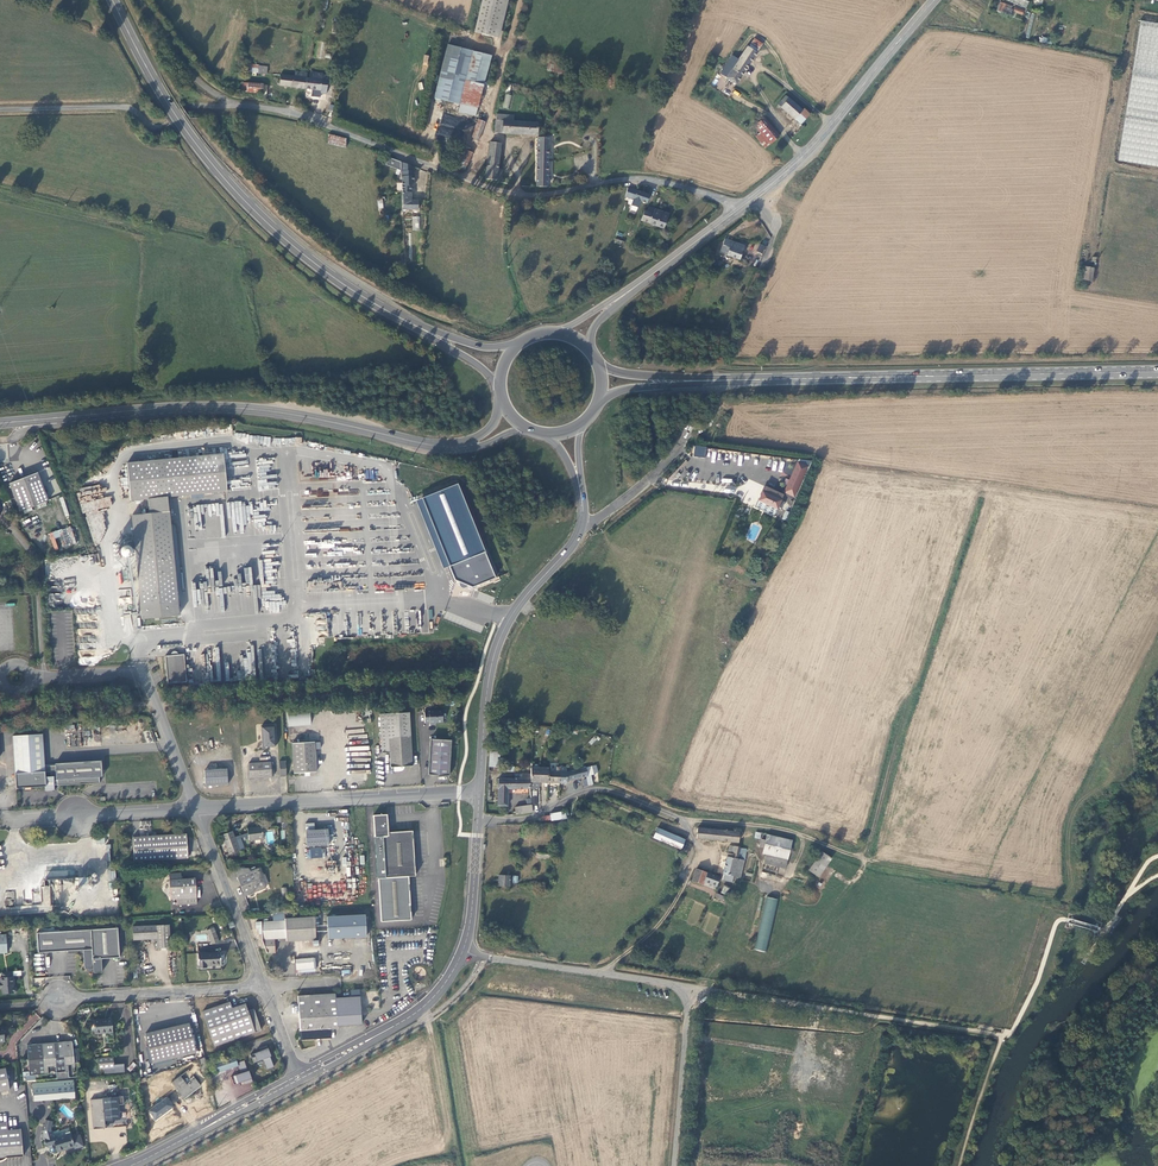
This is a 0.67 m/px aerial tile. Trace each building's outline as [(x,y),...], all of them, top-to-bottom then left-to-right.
[(469,33),(490,38),(498,0),(476,0),(469,33)] [(1023,16),(1025,7),(1009,3),(1000,1),(997,10),(1023,16)] [(1025,37),(1029,38),(1035,14),(1031,13),(1025,37)] [(334,18),(333,32),(340,33),(341,19),(334,18)] [(1138,23),(1117,162),(1157,168),(1157,26),(1138,23)] [(730,57),(717,74),(733,87),(760,46),(751,40),(745,46),(736,61),(730,57)] [(485,56),(443,47),(432,99),(457,105),(455,112),(471,116),(485,56)] [(250,66),(244,64),(243,67),(250,68),(250,72),(264,75),(265,67),(250,65),(250,66)] [(548,64),(547,71),(562,73),(563,65),(548,64)] [(278,76),(276,87),(318,93),(318,95),(324,96),(326,78),(320,78),(320,76),(308,75),(307,80),(304,80),(305,75),(293,73),(292,78),(278,76)] [(260,86),(241,84),(240,92),(259,95),(260,86)] [(776,108),(793,122),(798,127),(808,116),(802,111),(801,112),(784,98),(776,108)] [(442,114),(437,136),(454,139),(455,134),(461,135),(462,129),(470,131),(472,120),(442,114)] [(511,117),(494,115),(494,118),(492,134),(535,137),(535,125),(510,123),(511,117)] [(757,134),(753,137),(763,149),(776,138),(761,120),(752,127),(757,134)] [(475,122),(468,139),(475,142),(482,125),(475,122)] [(346,140),(329,134),(329,141),(346,148),(346,140)] [(546,140),(535,140),(533,189),(544,189),(546,140)] [(498,182),(500,170),(495,170),(498,144),(487,143),(483,180),(498,182)] [(455,148),(447,166),(463,172),(470,155),(455,148)] [(412,189),(411,172),(416,173),(417,171),(386,159),(382,167),(396,172),(397,182),(400,182),(403,214),(418,213),(417,203),(409,204),(407,189),(412,189)] [(627,190),(623,198),(631,201),(629,208),(636,210),(638,204),(644,206),(647,197),(627,190)] [(641,213),(637,222),(647,226),(647,225),(660,230),(665,217),(646,209),(644,214),(641,213)] [(412,216),(412,230),(420,230),(420,216),(412,216)] [(742,250),(723,242),(717,257),(736,264),(742,250)] [(759,244),(757,251),(763,254),(766,246),(759,244)] [(1093,268),(1083,266),(1082,279),(1092,280),(1093,268)] [(694,445),(693,456),(705,457),(706,446),(694,445)] [(213,455),(117,465),(121,503),(139,501),(140,515),(122,517),(132,620),(169,616),(157,500),(217,494),(213,455)] [(794,467),(781,496),(790,500),(804,471),(794,467)] [(681,468),(680,478),(692,479),(693,469),(681,468)] [(33,474),(4,485),(15,512),(43,502),(33,474)] [(77,490),(82,514),(112,507),(110,496),(103,498),(102,492),(107,491),(106,487),(100,488),(100,485),(77,490)] [(472,589),(494,578),(457,485),(421,499),(454,581),(472,589)] [(762,490),(755,505),(773,514),(780,499),(762,490)] [(54,549),(76,541),(70,526),(49,534),(54,549)] [(326,619),(316,620),(318,638),(329,636),(326,619)] [(182,652),(159,654),(161,685),(184,683),(182,652)] [(287,725),(310,726),(311,713),(288,712),(287,725)] [(437,712),(419,714),(420,725),(425,725),(425,727),(431,726),(431,725),(438,724),(437,712)] [(404,715),(374,716),(376,755),(384,755),(385,770),(388,770),(389,774),(396,774),(399,771),(399,769),(407,769),(404,715)] [(268,729),(254,730),(256,751),(269,750),(268,729)] [(594,736),(588,742),(591,744),(596,739),(594,736)] [(37,738),(7,740),(10,792),(39,791),(39,794),(48,793),(48,789),(52,789),(52,790),(93,788),(93,782),(96,782),(95,765),(49,768),(49,769),(38,770),(37,738)] [(447,742),(426,741),(424,777),(445,778),(447,742)] [(309,745),(286,746),(288,776),(298,776),(298,780),(304,779),(304,775),(311,775),(309,753),(315,752),(314,745),(309,746),(309,745)] [(502,750),(491,749),(490,766),(501,767),(502,750)] [(264,766),(242,767),(243,782),(265,781),(264,766)] [(497,778),(497,804),(506,805),(506,787),(538,788),(538,783),(567,783),(568,780),(592,773),(590,766),(567,773),(568,768),(556,767),(556,773),(547,773),(547,769),(531,768),(531,774),(522,774),(522,778),(497,778)] [(221,773),(198,775),(199,790),(222,788),(221,773)] [(526,805),(513,806),(514,813),(530,812),(529,798),(525,798),(526,805)] [(385,814),(371,815),(375,877),(376,877),(379,920),(410,918),(407,875),(414,875),(410,830),(386,832),(385,814)] [(659,827),(654,838),(682,850),(686,839),(659,827)] [(742,831),(700,827),(699,839),(740,843),(742,831)] [(257,829),(242,831),(244,844),(258,842),(257,829)] [(266,832),(267,843),(274,842),(272,831),(266,832)] [(323,833),(300,834),(301,849),(324,848),(323,833)] [(227,834),(217,838),(225,858),(235,854),(234,851),(240,848),(238,842),(234,843),(233,840),(230,841),(227,834)] [(791,840),(766,834),(765,839),(760,838),(758,846),(763,847),(761,852),(765,853),(763,863),(785,868),(791,840)] [(182,838),(129,841),(130,865),(183,862),(182,838)] [(738,849),(728,847),(722,874),(724,874),(723,880),(732,882),(733,876),(741,878),(745,861),(736,859),(738,849)] [(822,851),(809,868),(818,876),(831,858),(822,851)] [(700,891),(704,881),(704,883),(704,884),(705,885),(707,885),(708,884),(709,883),(709,882),(716,885),(719,877),(697,868),(689,887),(700,891)] [(233,869),(229,872),(240,897),(260,889),(253,871),(250,872),(250,870),(247,871),(248,872),(243,874),(242,871),(233,869)] [(115,870),(107,871),(108,881),(116,880),(115,870)] [(165,876),(166,902),(173,902),(173,908),(192,907),(192,901),(191,882),(177,882),(177,876),(165,876)] [(504,877),(494,877),(493,887),(504,888),(504,877)] [(83,882),(68,882),(42,886),(42,891),(68,889),(68,894),(74,894),(74,890),(83,890),(83,882)] [(718,885),(715,893),(721,895),(724,888),(718,885)] [(765,897),(753,950),(765,952),(777,900),(765,897)] [(361,913),(323,915),(324,937),(362,935),(361,913)] [(283,923),(255,924),(255,930),(258,930),(259,936),(262,936),(262,942),(264,956),(273,955),(272,941),(284,941),(284,944),(309,943),(308,920),(283,921),(283,923)] [(151,927),(129,928),(130,940),(152,939),(154,949),(167,948),(166,925),(157,925),(151,927)] [(114,929),(33,934),(34,954),(79,951),(80,970),(89,969),(89,974),(99,973),(98,960),(115,958),(114,929)] [(209,929),(201,931),(205,946),(213,944),(209,929)] [(217,953),(194,954),(195,969),(202,969),(202,966),(217,966),(217,953)] [(309,960),(291,961),(291,973),(309,972),(309,960)] [(422,984),(424,981),(424,978),(422,972),(416,969),(414,970),(410,972),(408,978),(409,982),(410,984),(416,986),(422,984)] [(12,994),(13,993),(13,989),(12,987),(9,988),(9,986),(10,986),(10,978),(8,978),(7,973),(0,973),(0,995),(12,994)] [(331,996),(294,998),(296,1040),(325,1039),(325,1030),(333,1030),(333,1027),(337,1027),(340,1024),(344,1027),(347,1027),(349,1024),(352,1027),(357,1026),(356,999),(331,1000),(331,996)] [(226,1004),(199,1013),(202,1029),(211,1049),(258,1033),(250,1011),(244,1014),(241,1006),(228,1010),(226,1004)] [(108,1021),(91,1022),(92,1036),(109,1035),(108,1021)] [(185,1024),(141,1034),(148,1066),(192,1056),(185,1024)] [(68,1043),(24,1047),(26,1077),(71,1073),(68,1043)] [(257,1054),(247,1058),(250,1065),(260,1061),(264,1071),(271,1069),(266,1056),(267,1056),(264,1047),(256,1050),(257,1054)] [(231,1057),(211,1064),(214,1075),(235,1068),(234,1065),(231,1057)] [(111,1059),(96,1060),(97,1070),(102,1070),(102,1075),(123,1073),(122,1065),(112,1066),(111,1059)] [(131,1072),(136,1064),(132,1062),(127,1069),(131,1072)] [(237,1075),(227,1078),(230,1087),(240,1083),(241,1086),(249,1084),(246,1075),(245,1075),(241,1062),(234,1065),(235,1068),(237,1075)] [(185,1071),(169,1083),(181,1099),(197,1087),(185,1071)] [(69,1082),(27,1086),(29,1104),(71,1100),(69,1082)] [(127,1092),(89,1095),(92,1131),(129,1128),(127,1092)] [(163,1098),(146,1110),(152,1120),(170,1107),(163,1098)] [(48,1124),(42,1122),(40,1132),(39,1133),(42,1143),(40,1144),(41,1147),(43,1148),(44,1150),(47,1149),(48,1152),(52,1150),(54,1154),(71,1149),(65,1131),(56,1134),(55,1131),(49,1134),(48,1131),(48,1124)] [(19,1160),(17,1132),(3,1133),(3,1125),(0,1125),(0,1161),(19,1160)]
